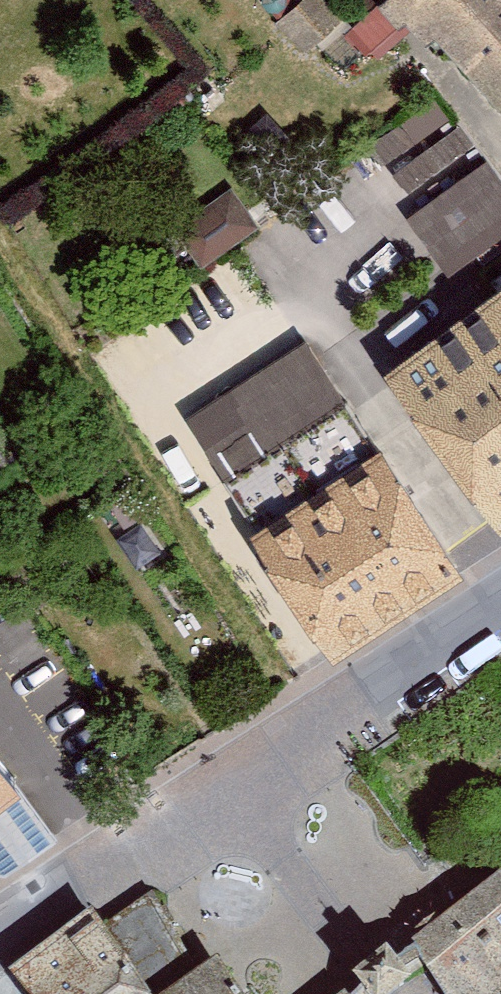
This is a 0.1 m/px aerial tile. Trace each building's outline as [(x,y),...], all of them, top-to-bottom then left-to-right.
[(286,16),(303,0),(271,0),(286,16)] [(325,0),(313,0),(280,29),(310,62),(349,27),(325,0)] [(500,109),(500,0),(403,0),(500,109)] [(401,40),(376,17),(351,42),(376,66),(401,40)] [(459,154),(396,200),(424,238),(488,192),(459,154)] [(267,242),(236,195),(163,244),(195,291),(267,242)] [(463,293),(500,267),(500,227),(444,265),(463,293)] [(397,365),(500,507),(500,289),(397,365)] [(309,325),(178,422),(340,638),(470,542),(309,325)] [(41,797),(0,740),(0,825),(41,797)] [(428,993),(500,993),(500,887),(473,908),(426,945),(432,958),(411,974),(428,993)] [(152,898),(108,927),(148,987),(191,958),(152,898)] [(31,980),(41,993),(153,993),(148,987),(108,927),(31,980)] [(235,964),(208,985),(196,993),(258,993),(235,964)] [(411,974),(395,988),(388,993),(428,993),(411,974)]
